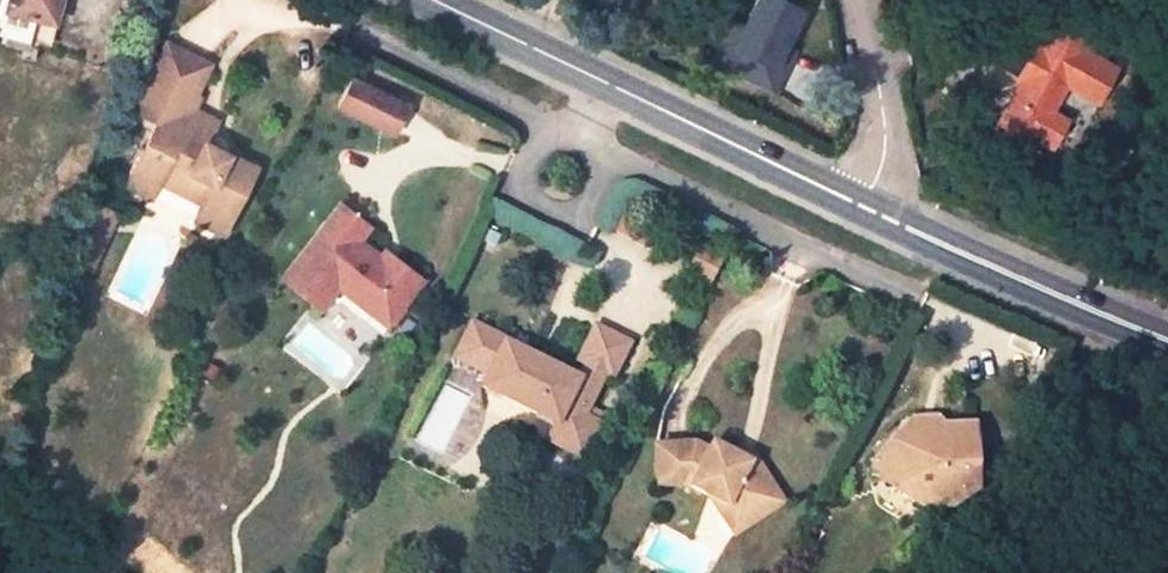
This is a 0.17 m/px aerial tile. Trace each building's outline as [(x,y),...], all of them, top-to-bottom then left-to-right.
[(0,4),(0,33),(48,46),(54,23),(49,22),(6,11),(8,2),(4,0),(1,0),(0,4)] [(8,2),(6,11),(49,22),(54,1),(60,3),(61,0),(8,0),(8,2)] [(710,59),(773,89),(783,66),(774,62),(783,42),(801,5),(790,0),(754,0),(743,23),(734,42),(721,36),(710,59)] [(49,22),(54,23),(60,3),(54,1),(49,22)] [(734,42),(743,23),(731,17),(721,36),(734,42)] [(1041,48),(1008,30),(992,58),(1025,77),(1027,92),(1011,97),(998,122),(987,139),(1023,160),(1032,143),(1036,137),(1048,145),(1062,119),(1048,111),(1063,84),(1095,102),(1114,69),(1082,51),(1087,41),(1054,23),(1041,48)] [(211,61),(168,39),(135,107),(158,118),(130,171),(154,184),(159,174),(202,196),(195,212),(225,228),(259,164),(229,148),(226,153),(206,141),(217,118),(193,107),(199,95),(195,93),(211,61)] [(793,47),(783,42),(774,62),(783,66),(793,47)] [(408,105),(354,77),(341,104),(394,131),(408,105)] [(1011,97),(1027,92),(1025,77),(1011,97)] [(349,203),(284,281),(325,312),(342,291),(379,322),(388,311),(401,321),(431,284),(406,264),(400,270),(365,240),(377,226),(349,203)] [(537,247),(579,263),(586,245),(544,229),(537,247)] [(719,254),(698,243),(685,271),(706,281),(719,254)] [(401,321),(388,311),(379,322),(392,332),(401,321)] [(578,377),(504,340),(503,342),(470,327),(454,358),(488,375),(483,389),(560,425),(568,407),(584,416),(605,374),(613,378),(629,344),(595,328),(579,361),(586,364),(578,377)] [(581,459),(599,423),(584,416),(568,407),(560,425),(551,444),(581,459)] [(978,474),(975,423),(905,426),(892,440),(893,454),(901,461),(903,498),(924,513),(959,512),(974,496),(973,474),(978,474)] [(875,480),(903,498),(901,461),(893,454),(892,440),(874,461),(875,480)] [(734,452),(712,442),(709,448),(694,441),(654,442),(655,483),(683,482),(710,497),(728,504),(743,528),(774,509),(746,467),(749,460),(734,452)] [(738,444),(734,452),(749,460),(746,467),(774,509),(785,502),(753,452),(738,444)] [(743,528),(728,504),(710,497),(735,534),(743,528)]
